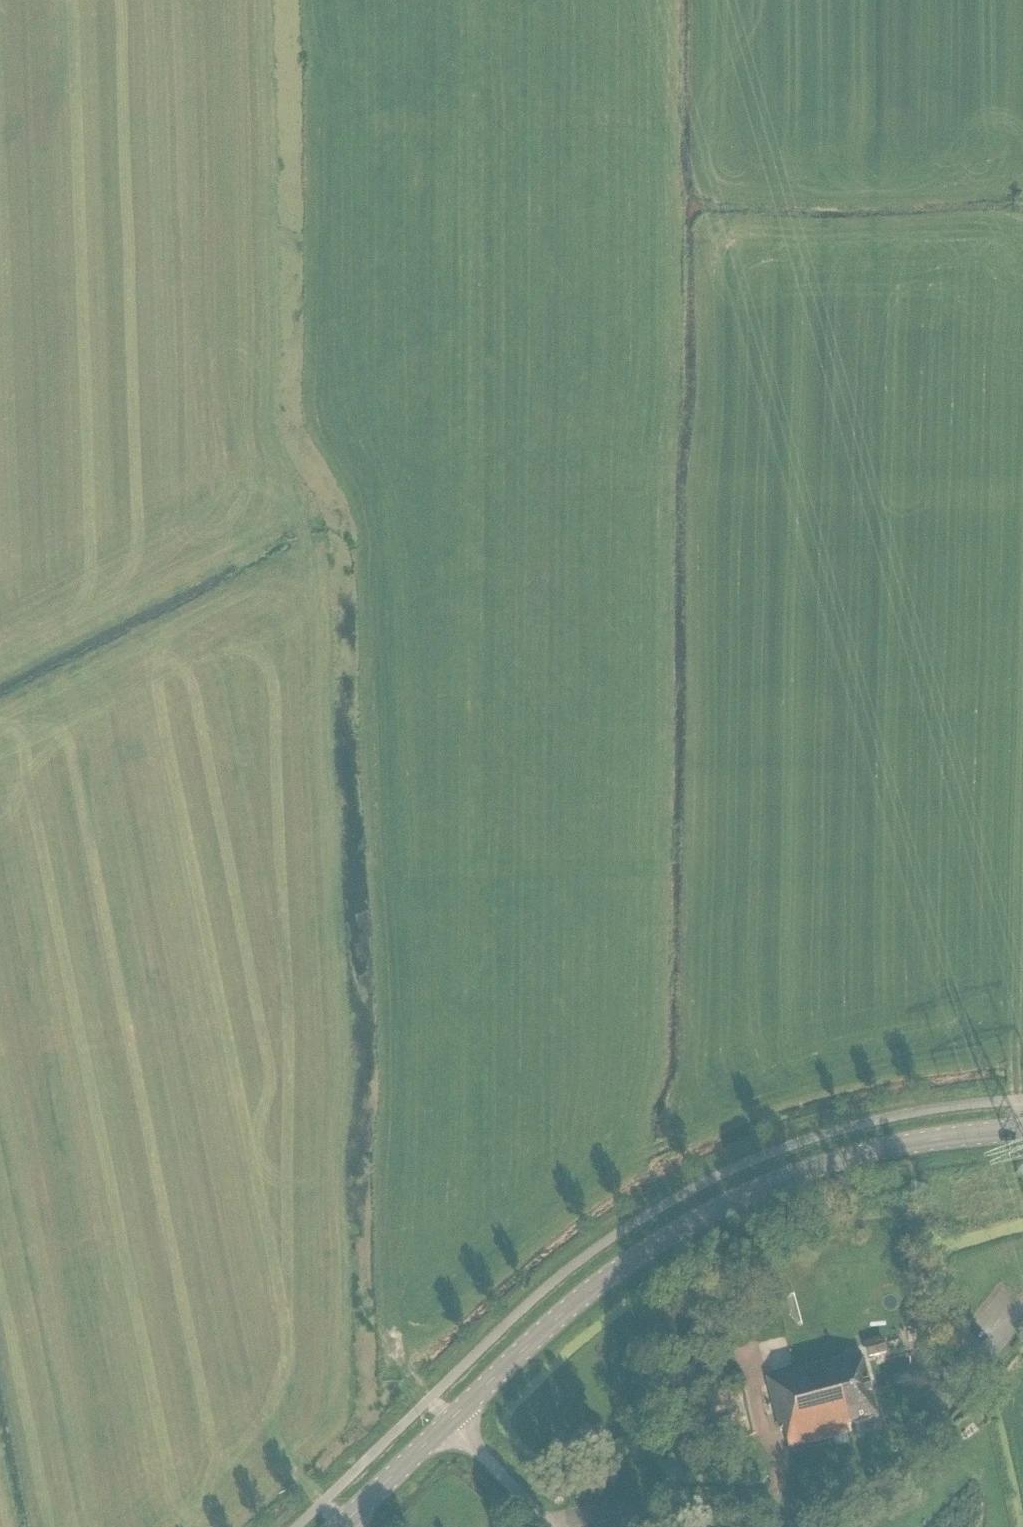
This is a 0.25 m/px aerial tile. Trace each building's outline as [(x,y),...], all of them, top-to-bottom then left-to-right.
[(868,1358),(885,1353),(881,1340),(865,1345),(868,1358)] [(851,1433),(849,1426),(877,1419),(860,1355),(766,1379),(779,1431),(783,1430),(788,1449),(851,1433)] [(555,1504),(563,1502),(561,1493),(552,1495),(555,1504)]
